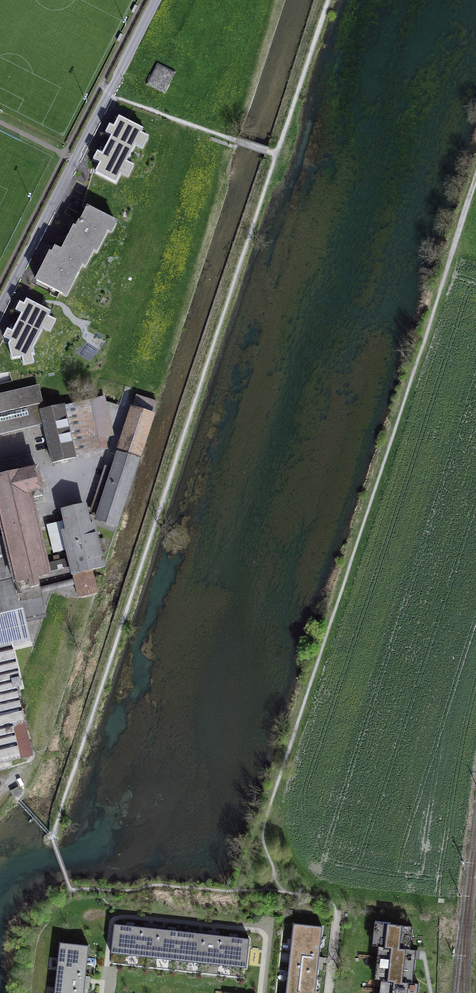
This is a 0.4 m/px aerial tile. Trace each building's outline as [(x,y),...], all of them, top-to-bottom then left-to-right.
[(165,93),(174,73),(157,65),(148,84),(165,93)] [(93,160),(100,163),(95,173),(115,183),(120,173),(128,177),(134,166),(127,162),(136,144),(143,148),(148,137),(140,133),(142,129),(118,117),(114,126),(109,124),(105,133),(111,136),(102,154),(97,152),(93,160)] [(69,228),(73,230),(66,245),(86,256),(89,257),(93,250),(98,241),(101,243),(107,231),(112,221),(88,209),(80,224),(72,220),(69,228)] [(107,231),(111,233),(116,223),(112,221),(107,231)] [(93,250),(97,252),(101,243),(98,241),(93,250)] [(67,284),(71,286),(82,265),(86,256),(66,245),(62,252),(49,246),(45,253),(49,256),(37,281),(63,294),(67,284)] [(63,294),(66,295),(71,286),(67,284),(63,294)] [(7,329),(3,337),(11,341),(9,345),(12,360),(22,358),(23,366),(35,363),(33,355),(36,355),(34,347),(43,329),(50,332),(56,321),(47,316),(50,312),(26,300),(24,304),(19,302),(15,311),(20,314),(12,331),(7,329)] [(0,396),(0,433),(44,423),(53,463),(75,457),(75,456),(107,448),(105,436),(110,435),(102,402),(97,400),(63,407),(63,406),(43,411),(37,387),(0,396)] [(97,517),(96,517),(117,524),(157,403),(136,396),(113,468),(97,517)] [(110,435),(113,434),(105,398),(97,400),(102,402),(110,435)] [(37,469),(33,453),(0,461),(0,478),(2,477),(0,469),(28,462),(30,471),(37,469)] [(79,598),(96,593),(97,593),(97,590),(93,577),(93,573),(92,570),(104,567),(101,553),(107,552),(104,539),(97,540),(94,525),(89,526),(84,507),(63,512),(65,522),(48,526),(53,552),(67,548),(69,558),(60,561),(58,555),(53,556),(55,562),(47,564),(30,493),(33,492),(34,498),(42,496),(41,490),(42,490),(37,469),(30,471),(28,462),(0,469),(2,477),(0,478),(0,525),(3,539),(0,539),(0,762),(32,755),(16,686),(21,685),(12,647),(30,642),(25,622),(45,618),(40,597),(42,597),(41,593),(76,585),(79,598)] [(89,514),(97,517),(113,468),(105,465),(89,514)] [(18,787),(11,791),(14,797),(22,793),(18,787)] [(414,972),(416,955),(416,950),(410,950),(406,949),(407,938),(411,938),(413,927),(375,923),(373,934),(380,935),(378,947),(376,967),(382,968),(381,980),(380,992),(418,992),(419,984),(413,983),(409,983),(410,971),(414,972)] [(114,924),(111,953),(246,968),(249,939),(216,936),(148,928),(114,924)] [(286,992),(315,992),(319,960),(322,927),(293,924),(286,992)] [(54,992),(84,992),(89,946),(60,943),(54,992)]
